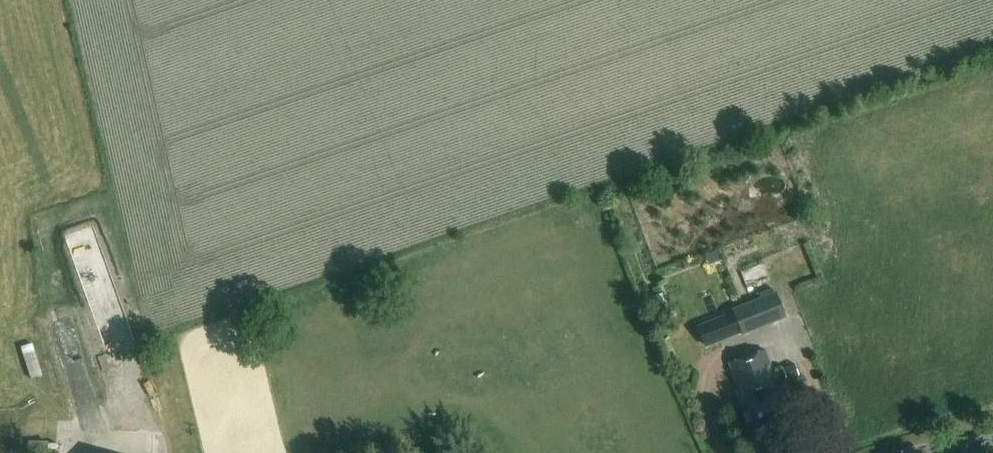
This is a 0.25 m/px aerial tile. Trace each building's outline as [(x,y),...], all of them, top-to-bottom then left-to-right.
[(735,316),(700,330),(707,347),(741,333),(742,335),(786,318),(775,292),(732,309),(735,316)] [(649,298),(656,317),(670,312),(663,293),(649,298)] [(751,439),(794,423),(781,386),(777,388),(763,350),(728,362),(737,388),(741,387),(745,399),(738,402),(751,439)] [(783,367),(787,378),(799,374),(795,363),(783,367)]
